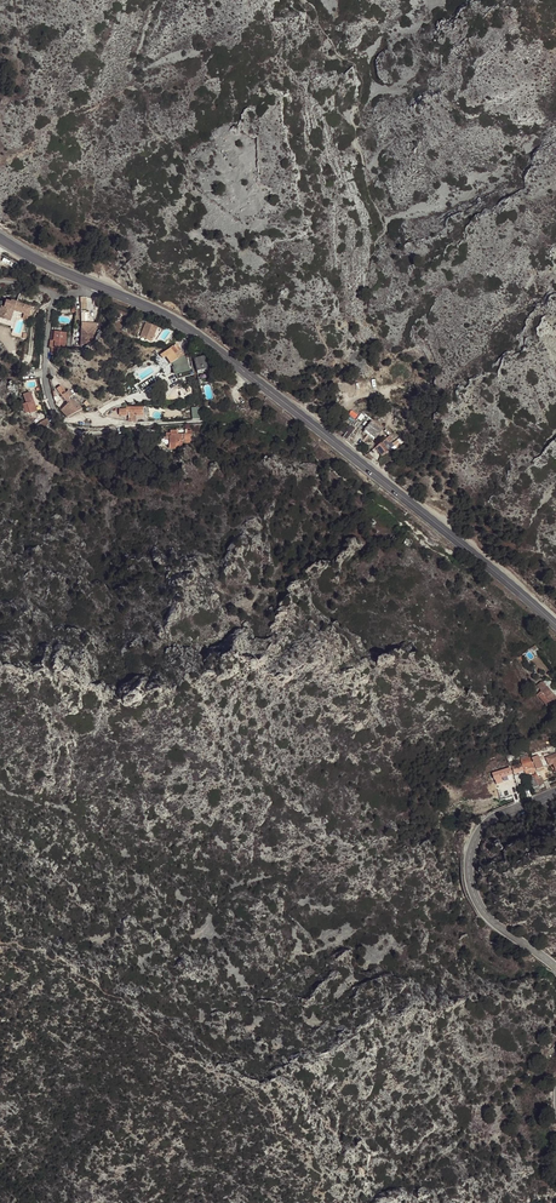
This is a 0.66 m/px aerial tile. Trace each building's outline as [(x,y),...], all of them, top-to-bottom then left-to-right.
[(5,316),(12,319),(13,316),(17,305),(6,301),(4,306),(3,305),(0,312),(0,314),(5,316)] [(32,310),(17,305),(13,316),(28,322),(32,310)] [(83,326),(81,345),(92,341),(97,322),(89,322),(87,326),(83,326)] [(153,342),(159,327),(144,322),(139,337),(153,342)] [(56,340),(56,346),(62,348),(65,348),(69,333),(56,331),(54,340),(56,340)] [(184,354),(177,343),(162,352),(170,363),(184,354)] [(207,362),(205,354),(194,356),(197,370),(209,366),(207,362)] [(352,394),(351,380),(336,381),(337,395),(352,394)] [(63,386),(60,388),(66,399),(72,396),(69,390),(66,390),(63,386)] [(26,412),(30,410),(30,412),(38,409),(31,391),(23,393),(26,402),(23,404),(26,412)] [(68,417),(82,409),(73,399),(60,410),(68,417)] [(144,406),(120,406),(119,417),(144,418),(144,406)] [(380,430),(371,422),(365,429),(374,436),(380,430)] [(351,423),(340,436),(346,440),(356,427),(351,423)] [(171,435),(170,429),(164,429),(164,430),(165,441),(177,440),(176,442),(181,442),(181,434),(171,435)] [(390,435),(375,447),(384,457),(397,448),(390,441),(393,438),(390,435)] [(542,691),(543,693),(542,694),(544,697),(546,695),(555,708),(555,695),(548,686),(542,691)] [(544,768),(539,755),(532,758),(537,770),(544,768)] [(546,762),(549,770),(555,769),(555,771),(555,759),(546,762)] [(532,764),(514,770),(516,776),(526,773),(528,779),(536,776),(532,764)] [(510,771),(493,776),(496,783),(513,778),(510,771)] [(536,779),(530,781),(532,790),(538,788),(536,779)]
